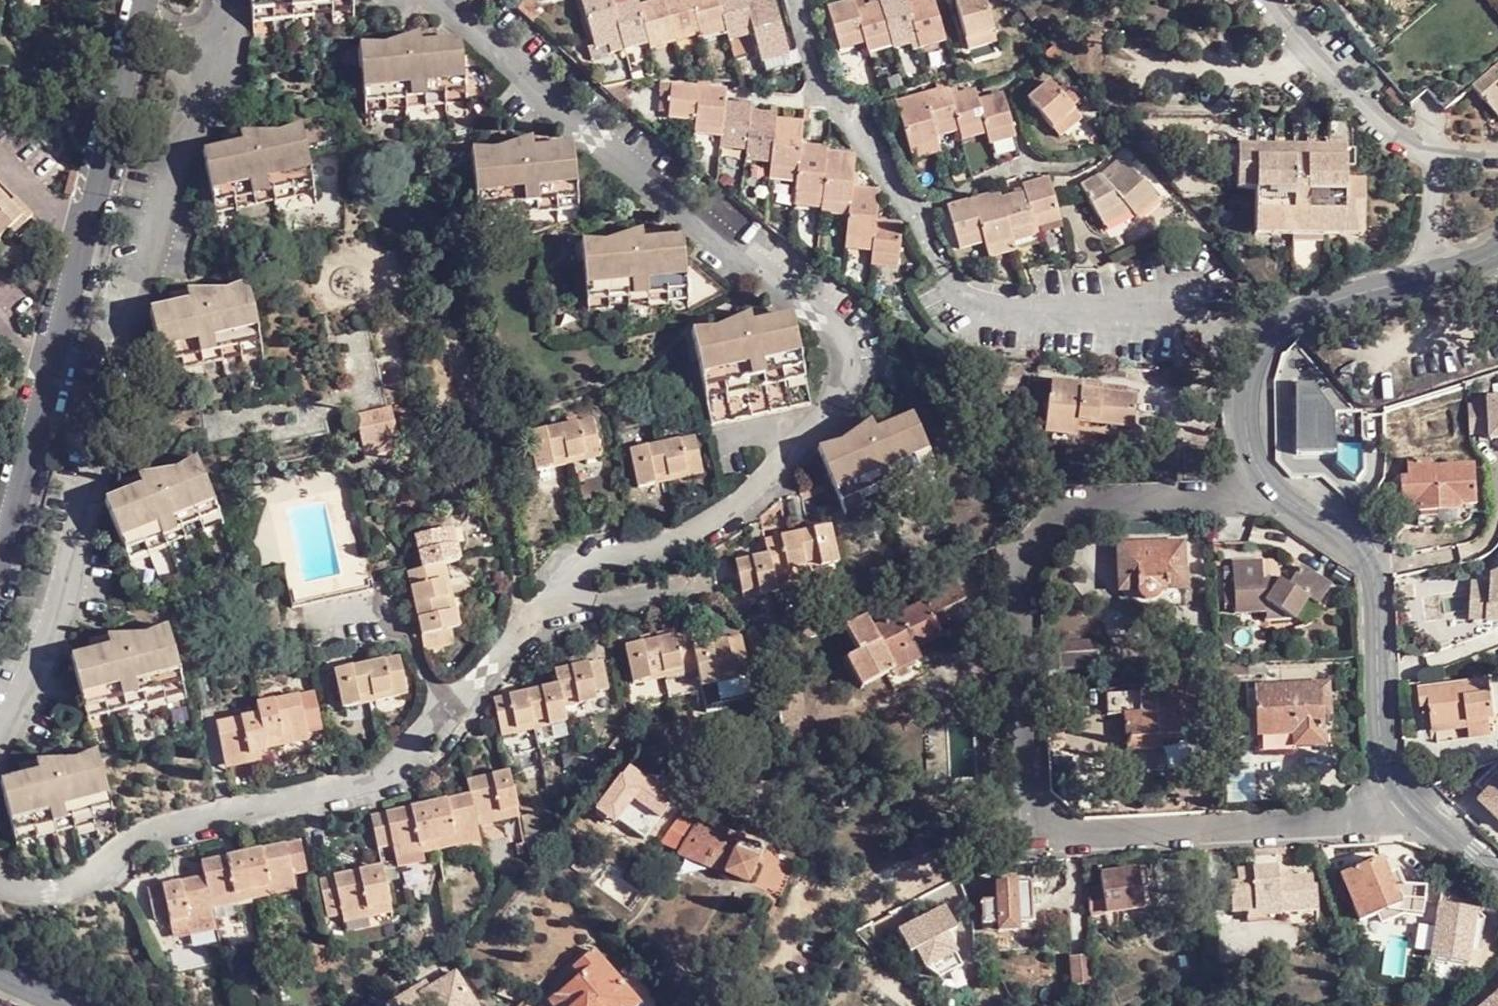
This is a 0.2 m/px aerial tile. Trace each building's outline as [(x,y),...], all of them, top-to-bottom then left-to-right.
[(254,33),(354,24),(352,0),(251,0),(254,33)] [(591,43),(620,37),(621,42),(646,37),(647,41),(672,36),(697,31),(698,33),(723,28),(725,33),(751,29),(754,40),(758,57),(787,49),(774,0),(762,0),(748,4),(747,0),(658,0),(640,5),(637,0),(612,7),(611,0),(580,0),(591,43)] [(835,44),(863,38),(864,45),(891,40),(914,35),(917,43),(944,37),(933,0),(932,0),(908,5),(906,0),(896,0),(855,9),(853,2),(827,9),(835,44)] [(965,44),(994,38),(985,0),(974,0),(955,5),(965,44)] [(1497,121),(1497,6),(1493,0),(1446,0),(1372,64),(1410,110),(1428,96),(1445,116),(1473,93),(1497,121)] [(701,42),(726,37),(725,33),(723,28),(698,33),(700,41),(701,42)] [(728,46),(754,40),(751,29),(725,33),(726,37),(728,46)] [(674,47),(700,41),(698,33),(697,31),(672,36),(674,47)] [(385,47),(359,44),(367,125),(466,119),(459,41),(422,45),(420,34),(385,47)] [(893,51),(918,45),(917,43),(914,35),(891,40),(893,51)] [(650,52),(674,47),(672,36),(647,41),(650,49),(650,52)] [(620,37),(591,43),(593,52),(623,45),(621,42),(620,37)] [(623,53),(650,49),(647,41),(646,37),(621,42),(623,45),(623,53)] [(946,46),(944,37),(917,43),(918,45),(919,52),(946,46)] [(863,38),(835,44),(838,54),(865,49),(864,45),(863,38)] [(994,38),(965,44),(967,54),(997,47),(994,38)] [(867,56),(893,51),(891,40),(864,45),(865,49),(867,56)] [(787,49),(758,57),(761,66),(790,60),(787,49)] [(695,124),(695,126),(722,130),(722,141),(746,144),(746,153),(770,156),(769,167),(769,171),(795,175),(795,186),(794,197),(820,200),(821,208),(847,211),(846,222),(844,243),(873,248),(871,257),(871,261),(897,265),(902,227),(876,222),(879,193),(851,189),(854,158),(828,153),(828,150),(801,147),(804,123),(750,118),(751,106),(726,103),(727,91),(671,85),(668,121),(695,124)] [(1027,103),(1053,135),(1076,116),(1048,85),(1027,103)] [(895,104),(908,153),(937,147),(936,141),(933,132),(956,127),(958,137),(983,132),(985,139),(1013,133),(1004,96),(978,102),(976,92),(951,98),(948,90),(895,104)] [(1076,116),(1053,135),(1059,142),(1082,123),(1076,116)] [(240,142),(201,151),(217,215),(315,194),(301,125),(276,133),(238,133),(240,142)] [(722,130),(695,126),(695,138),(722,141),(722,130)] [(933,132),(936,141),(958,137),(956,127),(933,132)] [(983,132),(958,137),(960,145),(985,139),(983,132)] [(1013,133),(985,139),(987,149),(1015,142),(1013,133)] [(490,152),(471,151),(479,233),(579,225),(572,147),(533,149),(531,139),(490,152)] [(746,144),(722,141),(720,150),(746,153),(746,144)] [(937,147),(908,153),(910,165),(940,158),(937,147)] [(1237,148),(1236,153),(1235,172),(1234,196),(1253,196),(1252,240),(1361,243),(1362,187),(1344,186),(1344,151),(1237,148)] [(1235,172),(1236,153),(1227,152),(1227,172),(1235,172)] [(770,156),(746,153),(745,163),(769,167),(770,156)] [(795,175),(769,171),(768,182),(795,186),(795,175)] [(1085,194),(1107,226),(1129,209),(1136,217),(1143,221),(1161,205),(1134,172),(1112,189),(1104,180),(1085,194)] [(946,210),(956,245),(981,239),(983,248),(985,255),(1013,247),(1011,240),(1035,233),(1032,223),(1059,216),(1048,179),(1023,187),(1024,194),(1001,200),(999,194),(946,210)] [(18,212),(0,194),(0,230),(18,212)] [(820,200),(794,197),(793,210),(820,213),(821,208),(820,200)] [(821,208),(820,213),(820,218),(846,222),(847,211),(821,208)] [(1129,209),(1107,226),(1113,237),(1136,217),(1129,209)] [(1032,223),(1035,233),(1062,226),(1059,216),(1032,223)] [(607,244),(580,244),(588,325),(689,317),(682,239),(643,242),(642,232),(607,244)] [(1011,240),(1013,247),(1037,241),(1035,233),(1011,240)] [(981,239),(956,245),(957,254),(983,248),(981,239)] [(873,248),(844,243),(843,253),(871,257),(873,248)] [(1013,247),(985,255),(986,263),(1016,256),(1013,247)] [(897,265),(871,261),(870,270),(897,275),(897,265)] [(187,306),(149,313),(161,372),(257,353),(245,291),(221,297),(185,297),(187,306)] [(715,332),(690,332),(707,414),(806,393),(789,317),(750,324),(747,316),(715,332)] [(1319,385),(1335,413),(1343,408),(1327,381),(1319,385)] [(1079,385),(1049,383),(1047,404),(1046,404),(1044,438),(1075,440),(1077,424),(1132,427),(1135,397),(1079,393),(1079,385)] [(1122,389),(1079,386),(1079,393),(1121,396),(1122,389)] [(1490,441),(1497,440),(1497,405),(1488,406),(1490,441)] [(1385,445),(1383,413),(1362,414),(1304,417),(1305,439),(1294,439),(1295,457),(1337,457),(1336,447),(1385,445)] [(384,415),(349,424),(359,463),(393,454),(384,415)] [(839,444),(815,451),(842,514),(935,477),(910,418),(873,432),(868,423),(839,444)] [(591,420),(527,434),(535,475),(598,460),(591,420)] [(694,438),(630,452),(638,491),(701,476),(694,438)] [(138,489),(103,505),(126,560),(215,522),(190,460),(171,475),(135,481),(138,489)] [(1407,482),(1400,482),(1401,511),(1415,510),(1415,515),(1459,514),(1459,508),(1467,507),(1474,507),(1473,469),(1428,471),(1428,465),(1407,466),(1407,482)] [(1459,514),(1415,515),(1416,525),(1467,523),(1467,507),(1459,508),(1459,514)] [(767,556),(734,564),(743,602),(776,595),(773,581),(838,566),(830,527),(764,542),(767,556)] [(439,591),(449,589),(444,565),(458,562),(454,544),(447,545),(443,531),(412,537),(418,571),(405,574),(422,652),(451,646),(449,631),(458,630),(453,609),(443,610),(441,600),(439,591)] [(1181,544),(1117,547),(1119,594),(1138,592),(1140,599),(1146,603),(1150,604),(1155,602),(1159,595),(1159,592),(1183,590),(1181,544)] [(1261,563),(1230,565),(1233,617),(1263,615),(1266,615),(1266,608),(1289,624),(1292,626),(1306,603),(1318,611),(1330,592),(1300,571),(1288,590),(1285,594),(1276,587),(1279,583),(1262,584),(1261,563)] [(1493,576),(1491,607),(1487,606),(1486,621),(1497,622),(1497,573),(1493,576)] [(920,599),(922,604),(870,629),(865,618),(844,628),(855,653),(843,658),(860,686),(876,679),(890,672),(891,674),(920,660),(914,650),(941,638),(937,629),(968,614),(953,582),(920,599)] [(1279,583),(1276,587),(1285,594),(1288,590),(1279,583)] [(1471,620),(1486,621),(1487,606),(1491,607),(1492,586),(1472,584),(1471,620)] [(451,598),(449,589),(439,591),(441,600),(451,598)] [(443,610),(453,609),(451,598),(441,600),(443,610)] [(1266,615),(1263,615),(1263,623),(1289,624),(1266,608),(1266,615)] [(106,650),(70,659),(85,716),(180,690),(163,625),(142,638),(104,641),(106,650)] [(688,634),(622,648),(631,688),(664,681),(667,696),(698,691),(701,703),(749,693),(736,638),(691,647),(688,634)] [(1098,644),(1047,647),(1048,672),(1099,669),(1098,644)] [(397,658),(331,672),(340,711),(406,696),(397,658)] [(599,662),(552,671),(555,688),(490,700),(499,740),(565,727),(562,711),(595,704),(593,694),(606,691),(599,662)] [(797,679),(772,684),(779,719),(803,714),(797,679)] [(1488,685),(1461,687),(1465,726),(1493,724),(1488,685)] [(1327,686),(1255,689),(1257,737),(1293,735),(1293,749),(1324,748),(1321,716),(1329,716),(1327,686)] [(1461,687),(1415,691),(1417,710),(1429,710),(1430,729),(1465,726),(1461,687)] [(1194,691),(1105,696),(1107,717),(1122,716),(1123,740),(1159,739),(1158,731),(1185,730),(1184,713),(1195,712),(1194,691)] [(214,723),(222,759),(243,754),(245,762),(265,757),(263,748),(279,743),(278,740),(300,734),(291,692),(254,702),(255,713),(214,723)] [(1493,724),(1465,726),(1466,731),(1467,738),(1494,736),(1493,724)] [(278,740),(279,743),(302,739),(300,734),(278,740)] [(0,785),(0,790),(14,842),(110,816),(93,751),(71,762),(33,765),(35,775),(0,785)] [(243,754),(222,759),(223,766),(245,762),(243,754)] [(1476,786),(1486,796),(1485,797),(1497,809),(1497,767),(1497,766),(1476,786)] [(387,817),(371,821),(378,852),(393,848),(395,854),(417,848),(418,857),(453,848),(453,844),(477,839),(474,823),(496,818),(498,825),(517,821),(506,775),(465,783),(468,798),(387,817)] [(710,834),(684,822),(677,835),(684,839),(677,857),(747,886),(757,864),(755,863),(759,855),(723,839),(724,838),(711,832),(710,834)] [(162,886),(145,890),(151,920),(168,916),(170,930),(190,925),(189,920),(213,914),(210,899),(236,895),(237,901),(273,892),(272,887),(294,881),(292,874),(307,870),(300,842),(202,864),(204,878),(162,886)] [(1381,861),(1341,874),(1357,923),(1397,911),(1381,861)] [(335,879),(320,884),(327,916),(342,913),(343,917),(366,912),(367,916),(389,911),(380,870),(335,879)] [(1237,885),(1229,886),(1230,911),(1244,910),(1259,909),(1277,908),(1278,913),(1315,911),(1314,887),(1310,888),(1310,878),(1289,879),(1290,889),(1276,890),(1275,870),(1250,871),(1235,872),(1237,885)] [(1100,891),(1087,893),(1090,919),(1141,913),(1139,891),(1146,889),(1143,871),(1099,876),(1100,891)] [(1289,879),(1276,880),(1276,890),(1290,889),(1289,879)] [(979,925),(994,925),(1013,925),(1029,924),(1028,885),(993,887),(993,903),(978,904),(979,925)] [(993,887),(977,887),(978,904),(993,903),(993,887)] [(1277,908),(1259,909),(1260,919),(1278,918),(1278,913),(1277,908)] [(1013,925),(994,925),(995,934),(1014,933),(1013,925)] [(1086,958),(1064,960),(1066,990),(1088,988),(1086,958)] [(631,993),(599,959),(549,1005),(550,1005),(617,1005),(631,993)] [(456,975),(420,996),(426,1005),(475,1005),(456,975)] [(617,1005),(637,1005),(640,1003),(631,993),(617,1005)] [(1488,1005),(1497,1005),(1497,997),(1488,1005)]
